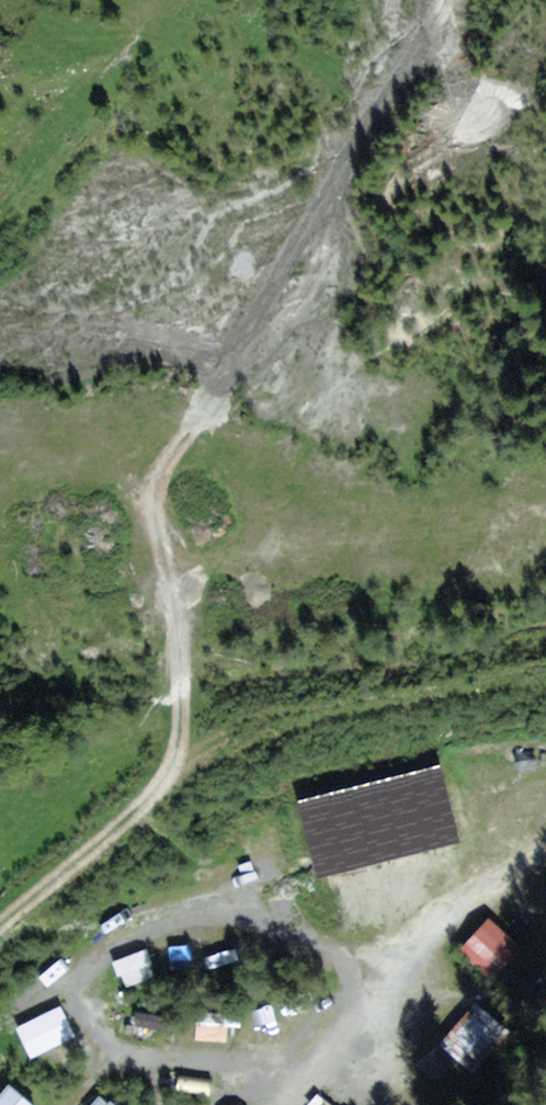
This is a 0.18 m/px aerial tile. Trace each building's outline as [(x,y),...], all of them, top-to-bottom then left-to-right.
[(435,767),(296,804),(316,876),(455,839),(435,767)] [(522,950),(488,919),(456,953),(490,984),(522,950)] [(544,972),(523,956),(506,978),(526,994),(544,972)] [(512,1023),(483,999),(444,1045),(474,1070),(512,1023)] [(8,1078),(0,1087),(0,1104),(37,1104),(38,1104),(8,1078)] [(471,1090),(458,1104),(489,1104),(471,1090)]
